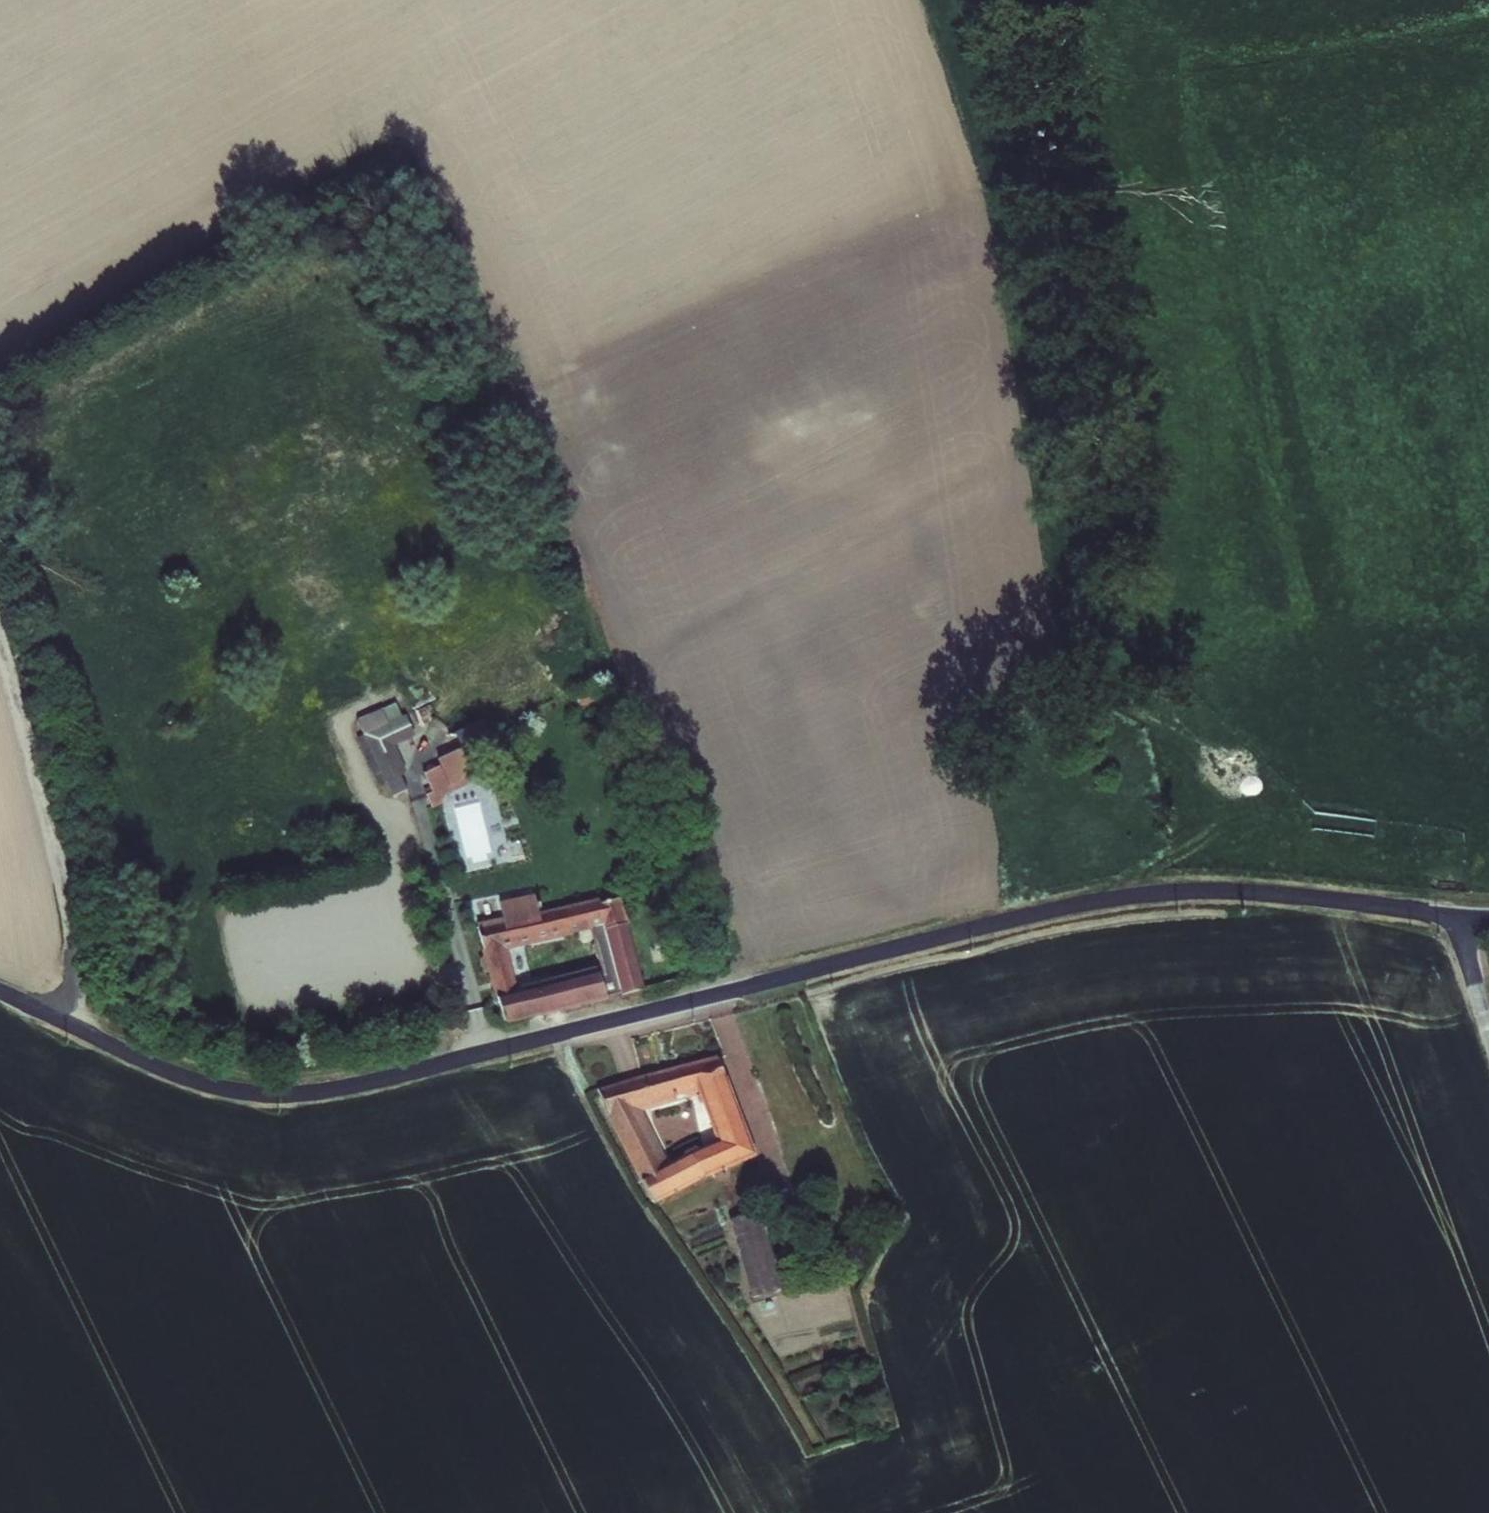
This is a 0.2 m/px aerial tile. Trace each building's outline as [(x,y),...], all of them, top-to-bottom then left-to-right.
[(398,700),(355,717),(381,782),(405,772),(393,743),(412,735),(398,700)] [(436,755),(439,764),(423,769),(432,797),(477,783),(465,746),(436,755)] [(507,1024),(611,997),(605,972),(526,988),(514,944),(606,923),(623,994),(650,987),(628,895),(601,903),(600,897),(479,925),(507,1024)] [(600,1089),(654,1202),(758,1152),(721,1055),(628,1080),(600,1089)] [(764,1211),(734,1221),(751,1278),(780,1267),(764,1211)] [(786,1288),(780,1267),(751,1278),(756,1297),(786,1288)]
